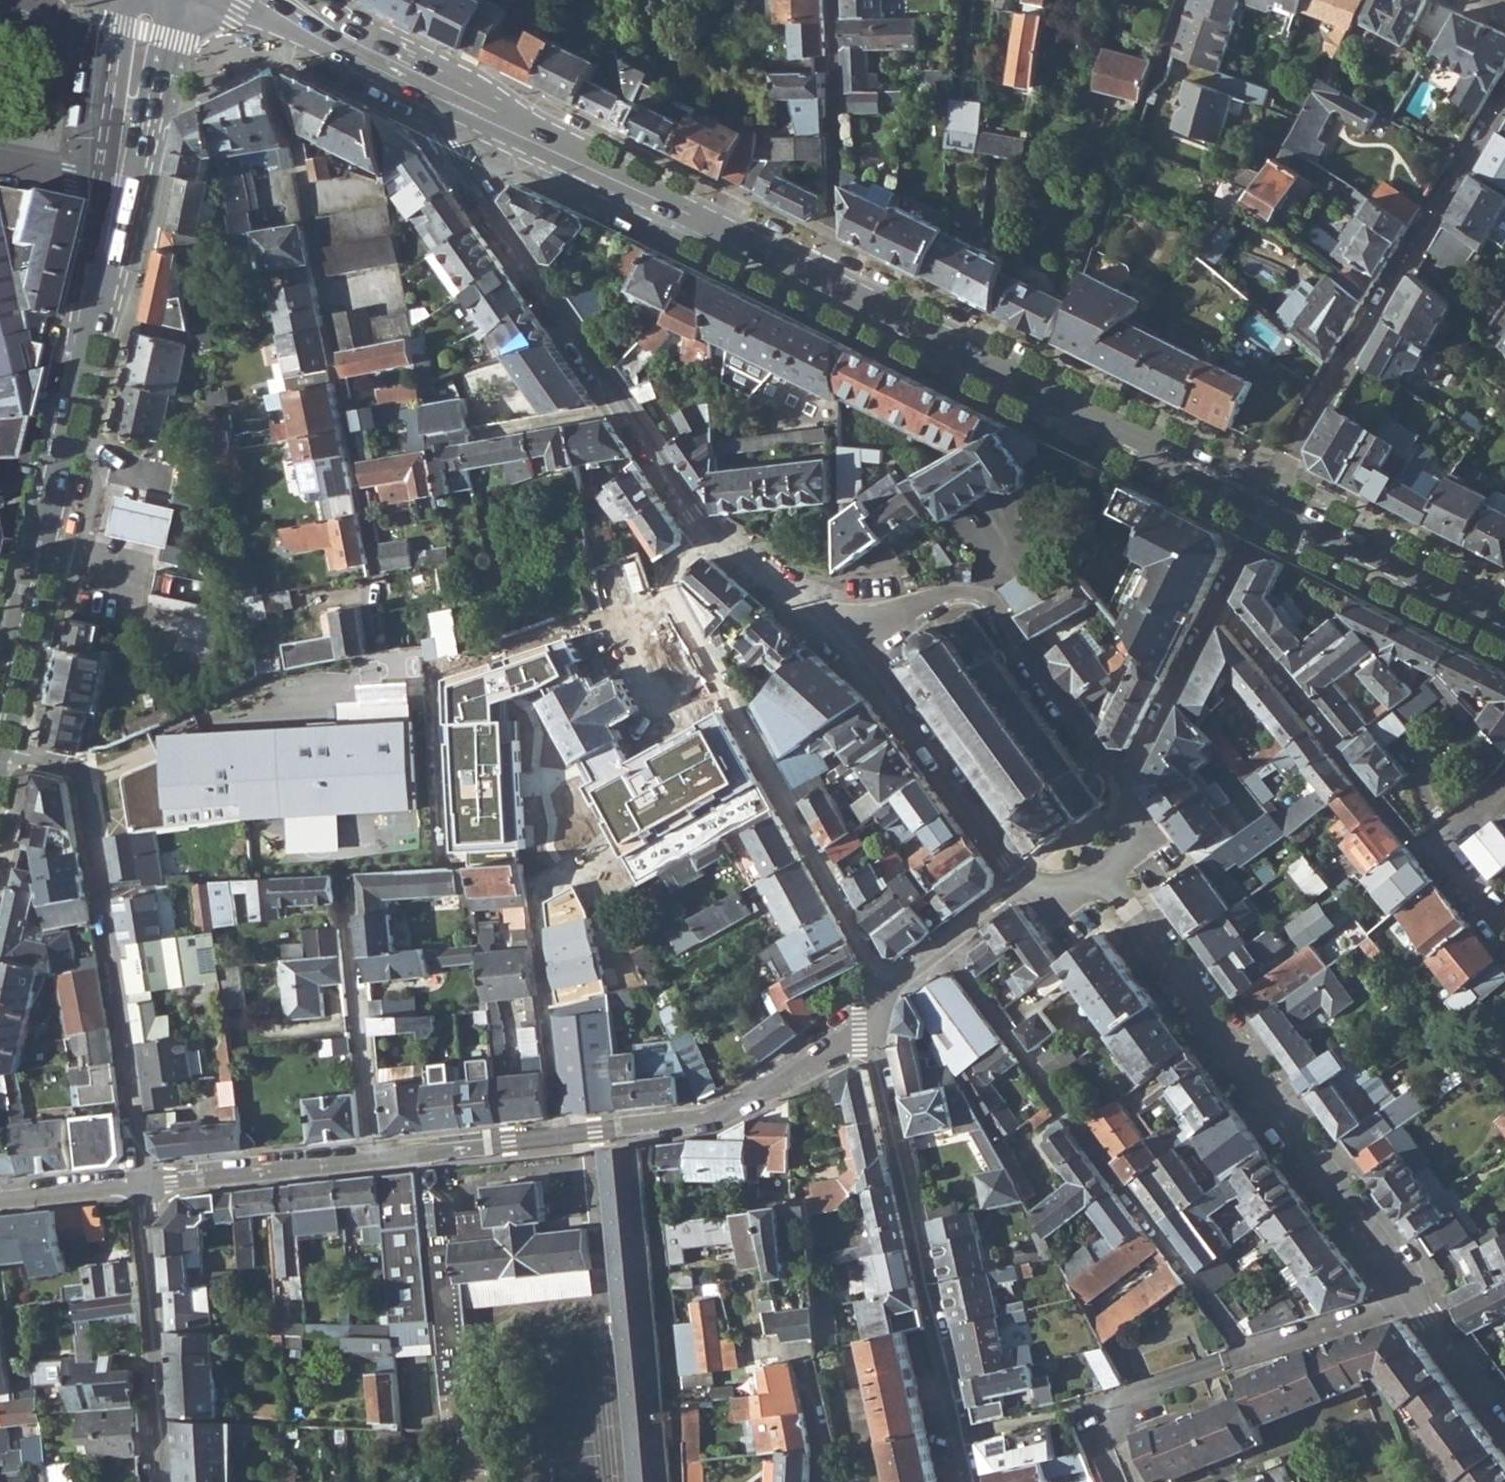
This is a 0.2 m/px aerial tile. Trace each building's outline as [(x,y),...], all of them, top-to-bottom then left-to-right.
[(431,0),(370,0),(419,24),(431,0)] [(465,47),(488,0),(431,0),(419,24),(459,44),(465,47)] [(491,0),(488,0),(465,47),(485,57),(499,28),(508,9),(491,0)] [(778,22),(789,21),(822,20),(822,0),(777,0),(778,22)] [(843,19),(883,19),(883,0),(842,0),(843,19)] [(1000,11),(1004,0),(994,0),(992,10),(1000,11)] [(1046,16),(1050,0),(1026,0),(1025,5),(1034,7),(1033,14),(1046,16)] [(1220,72),(1225,59),(1246,0),(1193,0),(1177,44),(1173,56),(1220,72)] [(1252,1),(1273,9),(1275,2),(1301,11),(1302,8),(1305,0),(1250,0),(1252,1)] [(1302,8),(1341,23),(1337,31),(1330,36),(1325,45),(1326,53),(1335,58),(1345,36),(1365,0),(1305,0),(1302,8)] [(1345,36),(1356,42),(1365,26),(1402,45),(1427,0),(1365,0),(1345,36)] [(1023,14),(1013,63),(1030,66),(1028,75),(1012,72),(1010,83),(1035,87),(1046,16),(1033,14),(1033,16),(1023,14)] [(1465,75),(1451,99),(1475,114),(1504,65),(1504,35),(1458,14),(1433,55),(1465,75)] [(843,19),(844,93),(852,93),(880,92),(879,74),(868,74),(867,49),(918,48),(919,19),(883,19),(843,19)] [(782,73),(782,74),(813,74),(813,73),(814,57),(823,58),(822,20),(789,21),(791,59),(782,60),(782,73)] [(485,57),(536,82),(555,42),(531,31),(525,42),(503,31),(499,28),(485,57)] [(536,82),(577,103),(592,74),(597,63),(595,61),(555,42),(536,82)] [(1095,88),(1138,99),(1152,60),(1107,48),(1095,88)] [(679,153),(693,126),(659,110),(666,93),(667,92),(648,83),(651,75),(625,61),(628,97),(631,98),(631,97),(634,98),(636,101),(636,102),(639,103),(626,127),(679,153)] [(1013,63),(1012,72),(1028,75),(1030,66),(1013,63)] [(302,131),(384,172),(375,113),(292,73),(302,131)] [(775,74),(775,98),(824,99),(823,74),(813,73),(813,74),(782,74),(782,73),(775,74)] [(577,103),(622,125),(623,121),(623,98),(621,83),(615,93),(594,83),(597,77),(592,74),(577,103)] [(1221,91),(1187,81),(1173,129),(1214,143),(1218,144),(1233,97),(1263,107),(1269,89),(1227,74),(1221,91)] [(293,165),(276,76),(237,95),(215,105),(223,154),(235,233),(239,250),(243,274),(263,270),(281,267),(312,264),(304,225),(264,232),(256,234),(251,209),(243,164),(252,163),(270,161),(270,166),(282,164),(282,166),(283,170),(293,168),(293,165)] [(1286,145),(1314,163),(1325,143),(1317,139),(1344,92),(1322,80),(1300,122),(1286,145)] [(852,93),(851,111),(880,111),(881,92),(880,92),(852,93)] [(693,105),(666,93),(659,110),(693,126),(697,119),(701,109),(693,105)] [(215,155),(223,154),(215,105),(187,117),(176,171),(210,178),(215,155)] [(384,172),(385,180),(395,174),(401,182),(412,175),(406,166),(424,154),(408,130),(375,113),(384,172)] [(679,153),(742,185),(752,163),(753,160),(755,145),(757,129),(746,125),(742,132),(728,126),(724,133),(697,119),(693,126),(679,153)] [(791,128),(791,133),(791,137),(824,139),(824,122),(813,122),(812,129),(791,128)] [(1504,186),(1504,123),(1478,169),(1504,186)] [(947,147),(976,152),(977,137),(978,134),(949,129),(947,147)] [(1212,152),(1214,143),(1173,129),(1170,138),(1212,152)] [(776,151),(755,145),(753,160),(769,160),(783,159),(800,159),(825,159),(824,139),(791,137),(791,133),(787,133),(787,137),(782,137),(782,132),(782,131),(774,131),(773,138),(777,138),(776,151)] [(988,155),(998,156),(1000,141),(977,137),(976,152),(988,155)] [(998,156),(1021,160),(1025,143),(1001,139),(1000,141),(998,156)] [(1105,157),(1116,160),(1120,148),(1110,145),(1105,157)] [(399,197),(411,215),(427,205),(447,190),(424,154),(406,166),(412,175),(401,182),(400,188),(400,191),(402,194),(399,197)] [(306,159),(311,182),(331,178),(326,156),(306,159)] [(782,177),(783,159),(769,160),(754,191),(813,219),(826,212),(825,197),(782,177)] [(1271,220),(1289,194),(1301,176),(1276,160),(1266,174),(1260,182),(1254,190),(1245,200),(1271,220)] [(251,209),(256,234),(264,232),(252,163),(243,164),(251,209)] [(762,169),(752,163),(742,185),(752,190),(762,169)] [(1233,183),(1254,190),(1260,182),(1266,174),(1244,165),(1240,165),(1233,183)] [(845,169),(845,186),(855,191),(857,186),(857,185),(861,177),(845,169)] [(1448,217),(1486,241),(1504,209),(1504,186),(1478,169),(1474,174),(1448,217)] [(163,228),(170,230),(199,235),(201,226),(208,196),(213,178),(210,178),(176,171),(163,228)] [(379,181),(385,180),(384,172),(377,176),(379,181)] [(282,176),(291,222),(303,221),(294,174),(282,176)] [(400,188),(401,182),(395,174),(385,180),(388,196),(400,188)] [(1311,183),(1301,176),(1289,194),(1299,200),(1311,183)] [(876,183),(868,198),(896,211),(899,206),(899,193),(876,183)] [(1371,200),(1408,224),(1418,208),(1381,184),(1371,200)] [(546,262),(554,264),(586,227),(585,219),(517,185),(511,192),(504,200),(546,262)] [(868,198),(855,191),(845,186),(845,236),(878,252),(896,211),(868,198)] [(429,220),(436,231),(445,244),(472,226),(447,190),(427,205),(435,216),(429,220)] [(1357,213),(1361,215),(1371,200),(1356,190),(1346,206),(1357,213)] [(33,346),(63,207),(0,192),(0,259),(17,342),(33,346)] [(219,199),(208,196),(201,226),(211,229),(219,199)] [(1408,224),(1371,200),(1361,215),(1368,220),(1399,240),(1408,224)] [(317,216),(322,245),(395,233),(394,227),(391,212),(390,204),(317,216)] [(878,252),(923,274),(944,232),(944,229),(899,206),(896,211),(878,252)] [(1341,241),(1338,244),(1347,250),(1368,220),(1361,215),(1357,213),(1338,239),(1341,241)] [(1399,240),(1368,220),(1347,250),(1338,244),(1308,220),(1300,232),(1340,261),(1344,256),(1376,278),(1399,240)] [(435,252),(463,292),(501,267),(472,226),(445,244),(438,250),(435,252)] [(1430,250),(1459,272),(1476,251),(1443,226),(1430,250)] [(142,317),(189,328),(178,266),(174,265),(176,257),(170,230),(163,228),(142,317)] [(428,236),(438,250),(445,244),(436,231),(428,236)] [(923,274),(964,294),(979,262),(980,249),(944,232),(923,274)] [(239,250),(235,233),(221,235),(224,249),(239,250)] [(399,262),(395,233),(322,245),(328,275),(399,262)] [(619,271),(637,280),(651,251),(633,242),(619,271)] [(964,294),(997,311),(1005,261),(1005,259),(980,247),(980,249),(979,262),(964,294)] [(1200,255),(1212,265),(1217,259),(1205,248),(1200,255)] [(632,290),(670,309),(675,299),(707,314),(704,277),(651,251),(637,280),(632,290)] [(16,416),(33,346),(17,342),(0,259),(0,418),(16,416)] [(997,311),(1049,337),(1066,302),(1023,281),(1021,283),(1009,276),(1015,273),(1018,265),(1005,261),(997,311)] [(322,326),(312,264),(281,267),(286,291),(274,293),(278,321),(281,335),(322,326)] [(466,303),(486,333),(502,324),(526,305),(501,267),(463,292),(450,302),(455,309),(466,303)] [(1387,319),(1428,344),(1452,305),(1414,275),(1387,319)] [(567,292),(588,323),(614,304),(590,276),(567,292)] [(711,402),(714,439),(829,426),(839,425),(839,417),(839,390),(838,344),(704,277),(707,314),(709,356),(711,402)] [(1280,323),(1325,363),(1362,301),(1331,277),(1312,299),(1315,302),(1294,327),(1284,319),(1280,323)] [(1104,325),(1118,331),(1131,319),(1111,311),(1117,298),(1081,279),(1066,322),(1095,338),(1099,336),(1104,325)] [(616,365),(629,383),(670,335),(665,332),(670,327),(690,335),(689,365),(709,356),(707,314),(675,299),(670,309),(668,315),(616,365)] [(496,341),(505,355),(551,341),(526,305),(502,324),(509,333),(496,341)] [(1485,331),(1504,348),(1504,306),(1485,331)] [(337,315),(343,352),(410,339),(409,330),(411,328),(410,320),(408,311),(369,318),(367,309),(337,315)] [(187,344),(193,346),(189,328),(142,317),(139,333),(187,344)] [(410,320),(411,328),(419,324),(416,317),(410,320)] [(1092,357),(1189,405),(1211,360),(1131,319),(1118,331),(1092,357)] [(1417,365),(1428,344),(1387,319),(1362,363),(1383,375),(1396,383),(1405,368),(1417,365)] [(280,335),(287,377),(331,369),(322,326),(281,335),(280,335)] [(171,389),(176,391),(187,344),(139,333),(129,380),(171,389)] [(345,365),(347,377),(413,362),(412,354),(411,347),(410,339),(343,352),(345,365)] [(503,356),(542,415),(565,411),(595,406),(551,341),(505,355),(503,356)] [(838,344),(839,390),(964,451),(1008,428),(838,344)] [(412,354),(413,362),(422,360),(421,352),(412,354)] [(1189,405),(1233,427),(1254,382),(1211,360),(1189,405)] [(290,392),(287,377),(284,363),(275,365),(277,380),(270,381),(272,395),(276,395),(288,392),(290,392)] [(417,385),(418,392),(425,391),(430,391),(428,379),(417,381),(417,385)] [(632,388),(643,403),(659,396),(653,379),(632,388)] [(117,431),(146,438),(161,436),(171,389),(129,380),(117,431)] [(290,392),(288,392),(290,404),(293,420),(255,428),(258,444),(269,442),(280,440),(342,429),(333,384),(290,392)] [(379,390),(381,405),(418,398),(418,392),(417,385),(379,390)] [(207,398),(205,406),(214,405),(226,403),(224,391),(209,393),(207,398)] [(418,398),(420,405),(427,404),(425,391),(418,392),(418,398)] [(278,407),(290,404),(288,392),(276,395),(278,407)] [(270,408),(278,407),(276,395),(272,395),(268,396),(270,408)] [(439,402),(427,404),(420,405),(425,435),(447,432),(463,428),(469,427),(464,397),(439,402)] [(414,452),(409,453),(414,478),(419,508),(438,504),(425,435),(420,405),(418,398),(381,405),(353,409),(357,429),(408,420),(414,452)] [(671,445),(717,513),(716,471),(715,453),(714,439),(711,402),(701,404),(679,415),(688,432),(671,445)] [(209,429),(214,454),(231,450),(227,430),(232,429),(230,413),(216,416),(214,405),(205,406),(204,408),(209,429)] [(1452,416),(1480,435),(1486,426),(1475,418),(1475,416),(1459,407),(1452,416)] [(1316,467),(1344,481),(1373,431),(1334,409),(1310,449),(1316,467)] [(7,459),(16,416),(0,418),(0,459),(7,459)] [(839,445),(849,446),(847,433),(851,433),(851,418),(839,417),(839,425),(839,445)] [(577,473),(582,500),(598,498),(597,493),(596,485),(587,486),(583,463),(630,456),(604,419),(569,424),(577,473)] [(564,468),(566,475),(577,473),(569,424),(568,425),(528,432),(533,457),(551,454),(554,469),(564,468)] [(1344,481),(1385,502),(1411,456),(1395,447),(1397,443),(1379,434),(1382,428),(1375,425),(1373,431),(1344,481)] [(714,439),(715,453),(829,440),(829,426),(714,439)] [(451,446),(466,443),(463,428),(447,432),(451,446)] [(906,495),(921,516),(937,505),(947,520),(997,485),(1001,489),(1014,491),(1024,485),(1026,470),(1023,465),(1038,455),(1040,443),(1008,428),(964,451),(954,456),(930,468),(899,484),(906,495)] [(280,440),(284,461),(299,458),(300,461),(346,452),(342,429),(280,440)] [(438,504),(441,518),(450,517),(445,493),(472,489),(468,469),(470,468),(466,443),(451,446),(447,432),(425,435),(438,504)] [(528,432),(466,443),(470,468),(485,466),(499,463),(506,462),(509,478),(529,473),(526,458),(530,458),(533,457),(528,432)] [(854,446),(894,451),(893,442),(854,438),(854,446)] [(1425,522),(1439,499),(1413,486),(1424,468),(1434,450),(1420,442),(1411,456),(1385,502),(1425,522)] [(894,473),(892,474),(899,484),(930,468),(921,454),(894,451),(854,446),(849,446),(839,445),(840,500),(850,500),(863,483),(863,466),(873,466),(873,460),(880,460),(910,462),(911,467),(894,473)] [(183,447),(172,498),(175,499),(173,507),(165,546),(162,557),(185,562),(206,466),(200,450),(183,447)] [(214,454),(220,482),(259,475),(258,469),(239,472),(235,450),(231,450),(214,454)] [(409,453),(399,455),(402,476),(403,480),(407,480),(414,478),(409,453)] [(363,461),(367,484),(381,482),(385,501),(409,497),(407,480),(403,480),(402,476),(399,455),(363,461)] [(828,460),(716,471),(717,513),(773,507),(830,501),(828,460)] [(624,468),(630,476),(640,470),(633,462),(624,468)] [(1443,478),(1424,468),(1413,486),(1439,499),(1448,482),(1443,478)] [(611,487),(621,501),(632,517),(639,516),(660,502),(640,470),(630,476),(611,487)] [(1486,502),(1492,496),(1462,481),(1464,476),(1454,471),(1453,474),(1448,482),(1439,499),(1425,522),(1466,542),(1486,502)] [(1447,471),(1443,478),(1448,482),(1453,474),(1447,471)] [(863,502),(875,516),(906,495),(899,484),(892,474),(861,497),(863,502)] [(1173,509),(1125,485),(1113,511),(1141,525),(1148,528),(1134,555),(1107,609),(1109,612),(1129,637),(1138,648),(1162,680),(1177,651),(1192,620),(1227,553),(1219,531),(1173,509)] [(1486,502),(1504,512),(1504,495),(1497,491),(1492,496),(1486,502)] [(921,516),(906,495),(875,516),(871,519),(885,538),(884,539),(892,550),(928,524),(921,516)] [(173,507),(121,496),(113,535),(165,546),(173,507)] [(627,519),(632,517),(621,501),(615,504),(622,520),(627,519)] [(660,502),(639,516),(665,554),(681,543),(681,533),(660,502)] [(875,516),(863,502),(841,518),(842,569),(857,558),(884,539),(885,538),(871,519),(875,516)] [(1486,502),(1466,542),(1504,562),(1504,512),(1486,502)] [(328,547),(333,569),(366,563),(357,515),(284,528),(287,545),(299,551),(328,547)] [(632,517),(627,519),(647,548),(645,549),(654,561),(656,560),(665,554),(639,516),(632,517)] [(1141,525),(1127,552),(1134,555),(1148,528),(1141,525)] [(586,530),(591,552),(604,549),(600,526),(586,530)] [(232,537),(233,543),(241,541),(240,535),(232,537)] [(381,543),(385,572),(449,562),(447,548),(412,553),(408,539),(381,543)] [(932,550),(953,580),(959,580),(958,568),(941,544),(932,550)] [(712,636),(730,615),(745,598),(748,595),(709,558),(684,586),(712,636)] [(1237,601),(1257,626),(1277,606),(1281,611),(1292,597),(1286,592),(1281,599),(1272,594),(1278,581),(1283,583),(1288,575),(1283,573),(1285,566),(1272,559),(1254,565),(1237,601)] [(959,580),(971,581),(972,563),(957,562),(958,568),(959,580)] [(1018,615),(1045,599),(1024,572),(998,591),(1018,615)] [(1041,633),(1091,604),(1099,599),(1092,591),(1093,590),(1082,577),(1045,599),(1018,615),(1037,642),(1042,637),(1041,633)] [(244,597),(248,619),(270,615),(269,612),(269,610),(294,606),(290,589),(289,589),(244,597)] [(174,646),(209,655),(215,629),(206,604),(152,592),(146,616),(179,624),(174,646)] [(754,608),(745,598),(730,615),(739,623),(754,608)] [(1109,612),(1099,599),(1091,604),(1102,617),(1109,612)] [(459,628),(462,641),(463,646),(476,646),(492,645),(491,641),(489,641),(489,633),(474,634),(468,600),(456,601),(457,610),(459,628)] [(1381,656),(1414,693),(1424,686),(1439,674),(1452,648),(1357,601),(1344,614),(1357,629),(1375,649),(1381,656)] [(1306,642),(1281,611),(1277,606),(1257,626),(1350,739),(1351,740),(1370,726),(1388,713),(1394,707),(1387,699),(1365,717),(1336,681),(1375,649),(1357,629),(1349,635),(1336,619),(1306,642)] [(1291,611),(1294,614),(1299,608),(1295,606),(1291,611)] [(285,645),(289,669),(351,657),(370,654),(361,608),(336,612),(340,635),(285,645)] [(411,636),(413,648),(420,648),(427,648),(463,646),(462,641),(459,628),(457,610),(434,614),(437,631),(435,638),(427,638),(422,634),(411,636)] [(1010,822),(1012,826),(1008,830),(1007,835),(1007,838),(1004,839),(1005,841),(1007,841),(1010,845),(1012,848),(1014,850),(1012,853),(1015,854),(1017,851),(1024,851),(1029,849),(1032,850),(1030,853),(1034,857),(1038,854),(1037,853),(1051,842),(1053,843),(1056,840),(1056,839),(1087,816),(1088,817),(1091,814),(1091,813),(1101,805),(1102,806),(1106,803),(1104,798),(1102,799),(1100,797),(1104,793),(1106,790),(1107,786),(1109,786),(1109,783),(1106,783),(1106,779),(1103,776),(1101,774),(1099,773),(1100,772),(1098,770),(1096,772),(1091,771),(1088,772),(1083,773),(1081,769),(1084,767),(1082,765),(1079,767),(1053,731),(1056,730),(1054,727),(1051,729),(1025,692),(1028,691),(1026,688),(1023,691),(1003,663),(1005,660),(1006,657),(1000,650),(998,651),(969,611),(942,631),(937,631),(937,626),(934,627),(933,632),(929,633),(926,635),(924,637),(921,640),(917,638),(916,641),(920,643),(919,648),(893,666),(922,707),(920,708),(925,715),(927,716),(932,716),(952,744),(949,746),(951,747),(954,746),(980,782),(978,784),(980,786),(982,784),(1008,820),(1006,822),(1007,824),(1010,822)] [(781,669),(785,672),(807,648),(789,633),(789,634),(770,617),(740,643),(763,663),(767,658),(771,660),(769,663),(776,669),(781,669)] [(102,626),(74,619),(67,648),(87,653),(96,652),(102,626)] [(1245,782),(1251,777),(1244,768),(1247,766),(1213,725),(1224,715),(1214,704),(1229,675),(1281,738),(1252,762),(1260,771),(1310,731),(1224,625),(1183,705),(1214,744),(1220,751),(1245,782)] [(1088,627),(1081,634),(1098,658),(1107,651),(1088,627)] [(1104,666),(1098,658),(1081,634),(1049,658),(1076,696),(1087,688),(1099,679),(1123,662),(1128,659),(1123,653),(1110,663),(1109,662),(1104,666)] [(546,690),(550,698),(592,676),(569,637),(446,679),(455,852),(523,849),(516,722),(508,722),(501,722),(500,704),(546,690)] [(714,640),(725,659),(739,644),(733,638),(729,642),(725,642),(721,637),(714,640)] [(1117,646),(1123,653),(1128,659),(1138,648),(1129,637),(1117,646)] [(389,644),(391,651),(399,650),(398,642),(389,644)] [(626,647),(590,666),(601,688),(638,669),(626,647)] [(82,749),(85,736),(90,712),(98,715),(112,651),(96,652),(87,653),(67,648),(46,743),(80,750),(82,749)] [(753,709),(781,762),(803,747),(867,701),(807,648),(785,672),(753,709)] [(1138,648),(1128,659),(1123,662),(1133,668),(1102,731),(1112,746),(1127,747),(1162,680),(1138,648)] [(1452,648),(1439,674),(1451,686),(1470,707),(1478,716),(1504,745),(1504,674),(1452,648)] [(1387,699),(1394,707),(1414,693),(1381,656),(1363,671),(1387,699)] [(1439,674),(1424,686),(1435,700),(1451,686),(1439,674)] [(622,739),(612,720),(636,707),(622,681),(601,692),(592,676),(550,698),(545,700),(579,762),(622,739)] [(1099,679),(1087,688),(1094,698),(1106,689),(1099,679)] [(1087,688),(1076,696),(1083,705),(1094,698),(1087,688)] [(1394,707),(1388,713),(1400,728),(1422,710),(1417,704),(1421,702),(1414,693),(1394,707)] [(817,772),(820,775),(829,770),(822,759),(829,752),(830,754),(838,747),(854,769),(895,740),(867,701),(803,747),(817,772)] [(1198,770),(1221,752),(1220,751),(1211,758),(1205,752),(1214,744),(1183,705),(1141,786),(1167,821),(1205,790),(1203,788),(1202,789),(1194,778),(1199,773),(1198,770)] [(94,738),(98,715),(90,712),(85,736),(94,738)] [(622,739),(579,762),(591,785),(587,787),(639,881),(769,809),(716,714),(633,760),(622,739)] [(1478,716),(1453,746),(1484,780),(1491,775),(1504,757),(1504,745),(1478,716)] [(129,773),(124,780),(132,833),(157,830),(247,818),(415,809),(410,722),(162,735),(163,759),(129,773)] [(1409,774),(1370,726),(1351,740),(1350,739),(1343,745),(1383,795),(1409,774)] [(1303,767),(1307,770),(1326,754),(1310,731),(1260,771),(1251,777),(1245,782),(1263,805),(1271,799),(1274,796),(1260,779),(1268,772),(1270,774),(1277,768),(1282,774),(1298,761),(1303,767)] [(844,787),(867,821),(879,813),(924,781),(895,740),(854,769),(843,776),(839,779),(844,787)] [(781,762),(796,787),(817,772),(803,747),(781,762)] [(1304,798),(1290,809),(1282,815),(1271,799),(1263,805),(1268,812),(1285,833),(1287,835),(1331,801),(1351,784),(1326,754),(1307,770),(1306,771),(1319,789),(1306,800),(1304,798)] [(1287,780),(1303,767),(1298,761),(1282,774),(1287,780)] [(839,779),(843,776),(838,769),(823,779),(828,787),(839,779)] [(1199,769),(1198,770),(1199,773),(1194,778),(1196,781),(1204,775),(1199,769)] [(796,787),(805,802),(828,787),(823,779),(820,775),(817,772),(796,787)] [(32,843),(48,847),(53,825),(75,829),(65,778),(39,773),(23,842),(32,843)] [(1214,853),(1238,836),(1218,810),(1230,800),(1216,782),(1211,785),(1204,775),(1196,781),(1202,789),(1203,788),(1205,790),(1167,821),(1191,853),(1196,849),(1214,853)] [(805,802),(829,847),(849,834),(860,826),(854,819),(848,823),(833,796),(844,787),(839,779),(828,787),(805,802)] [(892,839),(899,848),(922,832),(948,813),(924,781),(879,813),(890,828),(892,839)] [(1351,784),(1331,801),(1346,824),(1334,834),(1343,843),(1344,841),(1376,814),(1351,784)] [(1274,796),(1271,799),(1282,815),(1290,809),(1279,792),(1274,796)] [(743,827),(768,877),(801,859),(774,810),(743,827)] [(1272,844),(1277,840),(1285,833),(1268,812),(1256,822),(1247,828),(1238,836),(1214,853),(1196,849),(1191,853),(1198,863),(1160,891),(1192,936),(1248,897),(1250,895),(1243,889),(1242,887),(1226,899),(1212,880),(1237,862),(1240,866),(1266,848),(1270,852),(1275,848),(1272,844)] [(893,852),(884,858),(891,872),(888,877),(894,885),(909,875),(916,870),(922,866),(930,860),(964,835),(948,813),(922,832),(930,844),(901,864),(893,852)] [(1344,841),(1371,874),(1404,847),(1376,814),(1344,841)] [(1494,878),(1504,870),(1504,815),(1468,845),(1494,878)] [(48,847),(78,853),(75,829),(53,825),(48,847)] [(132,833),(108,836),(117,887),(160,885),(174,884),(192,883),(190,875),(165,879),(157,830),(132,833)] [(1287,835),(1285,833),(1277,840),(1285,848),(1293,843),(1287,835)] [(829,847),(838,863),(859,848),(849,834),(829,847)] [(930,860),(946,881),(979,856),(964,835),(930,860)] [(690,856),(654,878),(661,890),(669,887),(674,894),(705,875),(704,871),(723,860),(726,866),(729,865),(731,863),(735,857),(724,837),(690,856)] [(22,848),(34,852),(32,843),(23,842),(22,848)] [(1351,915),(1368,935),(1369,935),(1431,881),(1404,847),(1371,874),(1366,879),(1381,900),(1363,915),(1347,895),(1340,901),(1351,915)] [(1298,849),(1243,889),(1250,895),(1252,893),(1285,870),(1291,866),(1304,856),(1298,849)] [(41,892),(43,902),(86,895),(78,853),(35,860),(37,870),(41,892)] [(946,881),(941,886),(930,893),(914,905),(933,932),(949,919),(959,912),(992,887),(992,873),(979,856),(946,881)] [(1304,856),(1291,866),(1315,896),(1329,886),(1313,867),(1304,856)] [(884,858),(850,882),(862,907),(894,885),(888,877),(891,872),(884,858)] [(767,904),(786,936),(831,913),(801,859),(768,877),(674,929),(687,948),(767,904)] [(478,908),(478,910),(498,908),(497,906),(505,905),(507,922),(513,922),(516,940),(513,949),(508,950),(503,950),(491,951),(490,942),(493,942),(492,922),(479,923),(480,934),(480,945),(482,954),(483,964),(488,1013),(491,1040),(493,1059),(500,1122),(549,1117),(541,1045),(539,1026),(522,1027),(521,1028),(525,1073),(504,1076),(503,1060),(501,1060),(500,1047),(505,1047),(503,1028),(495,999),(524,995),(526,1011),(538,1010),(531,948),(530,939),(526,904),(525,892),(522,864),(479,866),(472,867),(474,886),(475,893),(476,899),(478,908)] [(4,926),(28,931),(37,891),(41,892),(37,870),(17,867),(4,926)] [(457,896),(457,894),(456,867),(449,868),(418,870),(419,898),(457,896)] [(457,894),(468,893),(468,886),(474,886),(472,867),(456,867),(457,894)] [(357,873),(360,900),(385,899),(398,899),(419,898),(418,870),(398,870),(357,873)] [(930,893),(941,886),(937,881),(929,887),(916,870),(909,875),(894,885),(911,906),(914,905),(930,893)] [(211,882),(216,928),(237,926),(233,893),(251,892),(254,920),(280,917),(280,906),(336,902),(333,874),(328,875),(265,879),(252,880),(211,882)] [(193,883),(199,935),(216,933),(216,928),(211,882),(193,883)] [(174,884),(160,885),(168,938),(180,937),(174,884)] [(132,942),(168,938),(160,885),(117,887),(125,943),(132,942)] [(889,956),(900,957),(933,932),(914,905),(911,906),(894,885),(862,907),(889,956)] [(1284,919),(1307,947),(1311,945),(1338,925),(1351,915),(1340,901),(1329,886),(1315,896),(1313,898),(1309,901),(1284,919)] [(1400,913),(1435,955),(1469,927),(1435,886),(1400,913)] [(557,1006),(609,995),(589,913),(576,887),(544,902),(557,1006)] [(1248,897),(1258,911),(1263,907),(1252,893),(1250,895),(1248,897)] [(98,965),(96,954),(90,955),(75,957),(70,927),(54,929),(54,925),(90,919),(86,895),(43,902),(44,910),(48,930),(51,944),(56,969),(57,971),(98,965)] [(1216,968),(1235,954),(1244,947),(1248,945),(1238,932),(1261,915),(1258,911),(1248,897),(1192,936),(1216,968)] [(392,931),(390,914),(387,914),(385,899),(360,900),(362,916),(366,956),(394,954),(392,931)] [(385,899),(387,914),(390,914),(392,904),(398,899),(385,899)] [(470,935),(480,934),(478,908),(476,899),(466,900),(470,935)] [(1009,980),(1012,985),(1020,996),(1036,984),(1061,965),(1017,906),(985,929),(991,937),(970,952),(969,965),(981,982),(989,975),(985,971),(1006,955),(1005,952),(1017,944),(1031,964),(1009,980)] [(844,937),(831,913),(786,936),(759,951),(766,963),(777,956),(789,978),(804,969),(800,962),(844,937)] [(1351,915),(1338,925),(1353,949),(1360,945),(1371,937),(1369,935),(1368,935),(1351,915)] [(2,933),(26,938),(28,931),(4,926),(2,933)] [(1238,997),(1258,983),(1246,969),(1257,961),(1260,964),(1287,944),(1274,926),(1248,945),(1244,947),(1235,954),(1216,968),(1238,997)] [(1458,991),(1471,1005),(1479,997),(1468,983),(1497,960),(1490,952),(1469,927),(1435,955),(1428,959),(1455,993),(1458,991)] [(86,929),(90,955),(96,954),(92,929),(86,929)] [(340,956),(338,929),(302,932),(303,943),(284,946),(285,961),(305,959),(340,956)] [(624,933),(633,953),(643,948),(634,929),(624,933)] [(56,969),(51,944),(26,938),(2,933),(0,943),(0,955),(43,966),(56,969)] [(199,935),(180,937),(168,938),(132,942),(134,958),(127,959),(132,991),(154,989),(222,982),(220,967),(216,933),(199,935)] [(1099,1013),(1113,1033),(1155,1004),(1129,969),(1122,959),(1103,934),(1061,965),(1036,984),(1043,995),(1060,983),(1059,981),(1069,973),(1077,983),(1093,1006),(1090,1009),(1088,1013),(1091,1017),(1095,1016),(1099,1013)] [(844,937),(800,962),(804,969),(849,946),(844,937)] [(1384,952),(1371,937),(1360,945),(1373,961),(1384,952)] [(368,983),(428,977),(427,963),(441,961),(441,968),(483,964),(482,954),(480,945),(426,950),(403,953),(394,954),(366,956),(368,983)] [(1322,961),(1311,945),(1307,947),(1258,983),(1238,997),(1255,1021),(1312,979),(1307,973),(1322,961)] [(750,1034),(768,1057),(815,1021),(800,995),(859,966),(849,946),(804,969),(789,978),(766,990),(779,1015),(750,1034)] [(1255,968),(1262,977),(1293,955),(1287,946),(1255,968)] [(648,986),(652,994),(661,990),(659,984),(660,984),(643,948),(633,953),(638,963),(648,986)] [(43,966),(0,955),(0,996),(34,1004),(43,966)] [(282,962),(287,1019),(324,1016),(321,984),(343,981),(340,956),(305,959),(285,961),(282,962)] [(1479,997),(1504,976),(1504,970),(1502,966),(1497,960),(1468,983),(1479,997)] [(57,971),(62,1002),(103,996),(98,965),(57,971)] [(222,982),(225,1011),(244,1008),(240,966),(220,967),(222,982)] [(1312,979),(1255,1021),(1259,1027),(1297,1077),(1320,1060),(1302,1035),(1305,1032),(1298,1022),(1323,1003),(1333,1017),(1354,1000),(1329,966),(1312,979)] [(1066,991),(1077,983),(1069,973),(1059,981),(1060,983),(1066,991)] [(913,997),(957,1077),(1001,1042),(953,977),(941,975),(913,997)] [(1002,1010),(1020,996),(1012,985),(1002,991),(995,981),(985,987),(1002,1010)] [(654,999),(657,1006),(669,1000),(682,992),(678,985),(654,999)] [(154,989),(132,991),(133,1002),(155,999),(154,989)] [(635,989),(609,995),(611,1011),(613,1029),(629,1028),(626,1009),(637,1008),(635,989)] [(556,1044),(565,1115),(623,1109),(616,1054),(613,1029),(611,1011),(609,995),(557,1006),(552,1007),(552,1015),(556,1044)] [(25,1042),(32,1013),(43,1013),(44,1005),(34,1004),(0,996),(0,1036),(25,1042)] [(62,1005),(64,1014),(104,1008),(103,996),(62,1002),(62,1005)] [(961,1084),(957,1077),(913,997),(902,1005),(890,1051),(891,1054),(901,1098),(961,1084)] [(171,1017),(170,1018),(158,1019),(156,1001),(155,999),(133,1002),(139,1041),(146,1040),(180,1036),(179,1030),(173,1030),(171,1017)] [(372,1016),(416,1018),(414,999),(389,999),(370,999),(372,1016)] [(657,1006),(673,1039),(684,1033),(669,1000),(657,1006)] [(1110,1036),(1139,1078),(1143,1083),(1153,1076),(1188,1050),(1155,1004),(1113,1033),(1110,1036)] [(67,1028),(68,1037),(108,1027),(104,1008),(64,1014),(67,1028)] [(538,1017),(538,1010),(526,1011),(521,1012),(522,1027),(539,1026),(538,1017)] [(483,1041),(491,1040),(488,1013),(476,1014),(477,1027),(480,1027),(483,1041)] [(1018,1030),(1033,1051),(1056,1034),(1041,1013),(1018,1030)] [(552,1015),(538,1017),(539,1026),(541,1045),(556,1044),(552,1015)] [(372,1016),(374,1035),(422,1030),(421,1018),(416,1018),(372,1016)] [(422,1030),(424,1042),(432,1041),(438,1032),(436,1019),(429,1018),(421,1018),(422,1030)] [(70,1060),(71,1066),(77,1065),(79,1065),(83,1065),(81,1053),(89,1051),(91,1063),(112,1060),(108,1027),(68,1037),(70,1060)] [(206,1048),(220,1046),(229,1045),(227,1030),(204,1033),(206,1048)] [(688,1074),(702,1100),(713,1095),(684,1033),(673,1039),(688,1074)] [(148,1109),(183,1106),(180,1082),(196,1080),(190,1035),(185,1036),(180,1036),(146,1040),(148,1057),(141,1058),(144,1077),(148,1109)] [(318,1039),(321,1057),(351,1054),(348,1035),(318,1039)] [(7,1071),(18,1070),(19,1069),(25,1042),(0,1036),(0,1073),(7,1071)] [(688,1074),(673,1039),(635,1043),(636,1053),(616,1054),(623,1109),(636,1107),(681,1102),(677,1076),(688,1074)] [(148,1057),(146,1040),(139,1041),(141,1058),(148,1057)] [(1002,1141),(1021,1127),(989,1083),(1016,1063),(1001,1042),(957,1077),(961,1084),(965,1092),(977,1113),(980,1120),(985,1127),(995,1146),(1002,1141)] [(1039,1059),(1053,1078),(1077,1060),(1063,1042),(1039,1059)] [(1088,1052),(1097,1064),(1108,1056),(1100,1044),(1088,1052)] [(165,1157),(241,1150),(239,1136),(231,1058),(230,1050),(229,1045),(220,1046),(222,1073),(218,1074),(219,1082),(221,1107),(216,1107),(218,1123),(180,1127),(170,1128),(167,1112),(149,1114),(153,1148),(165,1157)] [(230,1050),(231,1058),(250,1055),(250,1047),(230,1050)] [(1396,1098),(1391,1091),(1374,1103),(1367,1094),(1356,1102),(1353,1099),(1349,1102),(1343,1094),(1363,1080),(1339,1047),(1320,1060),(1297,1077),(1341,1138),(1396,1098)] [(1188,1050),(1153,1076),(1156,1080),(1161,1077),(1167,1085),(1162,1089),(1167,1096),(1168,1094),(1173,1091),(1203,1069),(1188,1050)] [(36,1057),(37,1066),(55,1063),(53,1054),(36,1057)] [(500,1122),(493,1059),(463,1062),(461,1068),(468,1125),(500,1122)] [(71,1066),(75,1104),(85,1103),(116,1100),(112,1060),(91,1063),(93,1082),(80,1083),(77,1065),(71,1066)] [(426,1064),(415,1066),(416,1079),(381,1083),(379,1084),(384,1134),(433,1129),(427,1075),(426,1064)] [(427,1075),(433,1129),(468,1125),(461,1068),(451,1068),(447,1064),(435,1065),(433,1069),(434,1073),(427,1075)] [(379,1069),(381,1083),(416,1079),(415,1066),(379,1069)] [(846,1103),(851,1125),(877,1120),(866,1072),(855,1066),(821,1083),(824,1107),(846,1103)] [(1203,1069),(1173,1091),(1189,1112),(1219,1091),(1203,1069)] [(1438,1082),(1445,1092),(1461,1081),(1463,1078),(1455,1069),(1438,1082)] [(1463,1078),(1461,1081),(1466,1090),(1484,1077),(1476,1069),(1463,1078)] [(7,1071),(11,1098),(22,1098),(18,1070),(7,1071)] [(12,1106),(11,1098),(7,1071),(0,1073),(0,1104),(12,1106)] [(677,1076),(681,1102),(702,1100),(688,1074),(677,1076)] [(1117,1102),(1143,1083),(1139,1078),(1136,1081),(1134,1080),(1130,1083),(1128,1082),(1093,1106),(1090,1101),(1077,1110),(1087,1123),(1117,1102)] [(901,1098),(910,1136),(953,1127),(955,1134),(967,1131),(985,1127),(980,1120),(977,1113),(965,1092),(961,1084),(901,1098)] [(1426,1105),(1412,1087),(1396,1098),(1341,1138),(1355,1156),(1401,1124),(1426,1105)] [(304,1098),(309,1143),(359,1137),(354,1089),(347,1089),(347,1093),(304,1098)] [(1168,1094),(1184,1115),(1189,1112),(1173,1091),(1168,1094)] [(1219,1091),(1189,1112),(1202,1131),(1233,1109),(1219,1091)] [(1031,1100),(1039,1112),(1048,1106),(1039,1094),(1031,1100)] [(1126,1114),(1117,1102),(1087,1123),(1101,1143),(1139,1116),(1156,1103),(1151,1096),(1126,1114)] [(12,1106),(15,1123),(26,1123),(22,1098),(11,1098),(12,1106)] [(1021,1127),(1002,1141),(1006,1148),(1030,1132),(1030,1126),(1034,1124),(1034,1125),(1038,1122),(1040,1123),(1045,1120),(1052,1110),(1048,1106),(1039,1112),(1021,1127)] [(1175,1149),(1181,1158),(1201,1143),(1223,1174),(1210,1183),(1202,1172),(1195,1177),(1209,1197),(1224,1186),(1231,1180),(1230,1178),(1232,1176),(1265,1152),(1233,1109),(1202,1131),(1193,1137),(1175,1149)] [(177,1112),(167,1112),(170,1128),(180,1127),(177,1112)] [(1180,1118),(1188,1130),(1193,1137),(1202,1131),(1189,1112),(1184,1115),(1180,1118)] [(1504,1134),(1504,1112),(1493,1121),(1504,1134)] [(77,1117),(81,1166),(116,1162),(122,1153),(118,1113),(77,1117)] [(1101,1143),(1116,1162),(1154,1136),(1139,1116),(1101,1143)] [(68,1119),(26,1123),(15,1123),(17,1138),(22,1172),(73,1167),(68,1119)] [(716,1137),(691,1142),(692,1150),(692,1153),(687,1173),(684,1182),(749,1175),(751,1123),(751,1120),(716,1137)] [(807,1199),(807,1203),(808,1213),(827,1211),(840,1208),(857,1188),(885,1156),(877,1120),(851,1125),(845,1126),(842,1131),(843,1135),(852,1170),(840,1181),(811,1186),(812,1198),(807,1199)] [(1011,1165),(1006,1155),(1002,1157),(1018,1186),(1025,1200),(1028,1205),(1042,1231),(1045,1236),(1070,1219),(1090,1205),(1111,1190),(1059,1120),(1050,1127),(1057,1135),(1045,1144),(1072,1182),(1037,1207),(1024,1184),(1025,1183),(1015,1164),(1011,1165)] [(1175,1149),(1193,1137),(1188,1130),(1167,1144),(1162,1138),(1179,1126),(1177,1120),(1154,1136),(1116,1162),(1130,1181),(1175,1149)] [(751,1123),(749,1183),(759,1183),(759,1165),(767,1165),(768,1149),(790,1149),(790,1123),(751,1123)] [(1355,1156),(1403,1221),(1435,1197),(1449,1188),(1435,1169),(1421,1180),(1415,1171),(1427,1162),(1401,1124),(1355,1156)] [(985,1127),(967,1131),(989,1170),(1006,1166),(1002,1157),(995,1146),(985,1127)] [(245,1135),(239,1136),(241,1150),(255,1149),(253,1139),(245,1135)] [(17,1138),(0,1140),(0,1175),(22,1172),(17,1138)] [(995,1146),(1002,1157),(1006,1155),(1009,1154),(1006,1148),(1002,1141),(995,1146)] [(657,1145),(661,1173),(686,1171),(686,1151),(692,1150),(691,1142),(657,1145)] [(632,1481),(670,1481),(667,1441),(686,1440),(685,1414),(685,1402),(685,1395),(684,1386),(684,1380),(663,1380),(666,1408),(663,1409),(639,1148),(601,1151),(632,1481)] [(1130,1181),(1198,1272),(1220,1256),(1188,1213),(1209,1197),(1195,1177),(1193,1174),(1185,1163),(1181,1158),(1175,1149),(1130,1181)] [(1265,1152),(1232,1176),(1249,1200),(1246,1203),(1242,1206),(1250,1218),(1229,1233),(1236,1244),(1262,1225),(1298,1197),(1265,1152)] [(862,1191),(874,1255),(905,1248),(885,1156),(857,1188),(862,1191)] [(1185,1163),(1193,1174),(1200,1169),(1192,1158),(1185,1163)] [(989,1170),(974,1174),(981,1209),(1025,1200),(1018,1186),(1006,1166),(989,1170)] [(462,1283),(591,1269),(586,1229),(539,1234),(537,1222),(544,1221),(541,1181),(484,1187),(486,1209),(454,1213),(453,1211),(447,1211),(447,1202),(429,1188),(435,1181),(434,1169),(420,1171),(424,1221),(426,1229),(426,1235),(426,1240),(427,1248),(429,1264),(429,1272),(437,1352),(468,1349),(462,1283)] [(383,1226),(424,1221),(420,1171),(379,1175),(383,1224),(383,1226)] [(379,1175),(339,1179),(342,1221),(342,1227),(364,1224),(383,1223),(379,1175)] [(1231,1180),(1224,1186),(1233,1199),(1235,1196),(1237,1198),(1240,1195),(1246,1203),(1249,1200),(1232,1176),(1230,1178),(1231,1180)] [(296,1184),(299,1222),(299,1234),(342,1229),(342,1227),(342,1221),(339,1179),(296,1184)] [(291,1275),(293,1299),(304,1298),(299,1234),(299,1222),(296,1184),(281,1185),(283,1210),(273,1212),(279,1276),(291,1275)] [(240,1246),(241,1268),(255,1267),(252,1214),(268,1213),(273,1212),(283,1210),(281,1185),(235,1190),(237,1219),(240,1246)] [(1211,1215),(1233,1199),(1224,1186),(1209,1197),(1188,1213),(1220,1256),(1234,1246),(1211,1215)] [(1403,1221),(1415,1237),(1446,1214),(1453,1209),(1461,1204),(1450,1188),(1449,1188),(1435,1197),(1403,1221)] [(196,1227),(196,1224),(193,1221),(201,1212),(201,1208),(207,1207),(207,1202),(220,1201),(222,1221),(237,1219),(235,1190),(219,1192),(206,1193),(183,1196),(160,1225),(162,1255),(189,1253),(189,1250),(201,1249),(204,1249),(201,1227),(196,1227)] [(1111,1190),(1090,1205),(1112,1235),(1104,1240),(1102,1238),(1062,1268),(1062,1269),(1070,1283),(1142,1231),(1111,1190)] [(664,1197),(667,1222),(675,1221),(681,1196),(664,1197)] [(926,1203),(930,1220),(958,1213),(954,1196),(926,1203)] [(1229,1267),(1220,1256),(1198,1272),(1211,1289),(1245,1268),(1257,1260),(1279,1246),(1315,1219),(1298,1197),(1262,1225),(1271,1237),(1229,1267)] [(770,1261),(773,1278),(788,1275),(788,1269),(787,1258),(785,1218),(808,1214),(808,1213),(807,1203),(791,1205),(787,1206),(760,1210),(770,1261)] [(85,1207),(89,1236),(105,1234),(102,1206),(85,1207)] [(9,1308),(10,1308),(22,1306),(67,1298),(65,1284),(63,1271),(66,1271),(62,1238),(89,1236),(85,1207),(0,1215),(0,1237),(3,1262),(37,1257),(38,1269),(36,1273),(38,1290),(7,1295),(9,1308)] [(1453,1209),(1446,1214),(1463,1238),(1471,1234),(1453,1209)] [(749,1265),(770,1261),(760,1210),(749,1211),(707,1217),(712,1237),(742,1233),(749,1265)] [(944,1281),(987,1271),(972,1210),(930,1220),(936,1248),(944,1281)] [(1431,1258),(1463,1238),(1446,1214),(1415,1237),(1431,1258)] [(667,1222),(672,1264),(689,1262),(688,1260),(704,1258),(704,1255),(715,1253),(712,1237),(707,1217),(702,1217),(675,1221),(667,1222)] [(1081,1233),(1070,1219),(1045,1236),(1053,1251),(1062,1244),(1064,1246),(1081,1233)] [(1315,1219),(1279,1246),(1292,1265),(1328,1238),(1315,1219)] [(383,1223),(364,1224),(366,1244),(384,1241),(383,1226),(383,1224),(383,1223)] [(426,1235),(426,1229),(417,1230),(419,1241),(426,1240),(426,1235)] [(1014,1257),(1016,1266),(1031,1263),(1056,1257),(1053,1251),(1045,1236),(1042,1231),(1034,1235),(1042,1251),(1014,1257)] [(1078,1299),(1101,1344),(1182,1285),(1168,1266),(1098,1318),(1088,1299),(1155,1248),(1142,1231),(1070,1283),(1078,1299)] [(1485,1246),(1486,1247),(1504,1282),(1504,1235),(1485,1246)] [(1292,1265),(1304,1282),(1342,1257),(1328,1238),(1292,1265)] [(1457,1308),(1504,1282),(1486,1247),(1470,1256),(1482,1282),(1450,1299),(1457,1308)] [(865,1290),(865,1297),(913,1287),(905,1248),(874,1255),(880,1277),(868,1280),(870,1289),(865,1290)] [(189,1250),(189,1253),(192,1285),(202,1285),(201,1274),(200,1267),(203,1266),(201,1249),(189,1250)] [(811,1255),(811,1269),(837,1263),(835,1253),(824,1256),(823,1252),(811,1255)] [(191,1287),(192,1285),(189,1253),(162,1255),(165,1289),(191,1287)] [(1304,1282),(1303,1282),(1321,1306),(1325,1311),(1360,1301),(1365,1287),(1342,1257),(1304,1282)] [(1257,1260),(1245,1268),(1252,1278),(1264,1270),(1257,1260)] [(65,1284),(67,1298),(78,1297),(136,1288),(134,1261),(91,1267),(89,1270),(91,1281),(65,1284)] [(1031,1263),(1016,1266),(1018,1277),(1034,1274),(1031,1263)] [(422,1273),(429,1272),(429,1264),(421,1265),(422,1273)] [(1019,1280),(1018,1277),(1016,1266),(987,1271),(944,1281),(954,1324),(996,1316),(1026,1310),(1024,1302),(998,1307),(993,1285),(1019,1280)] [(1056,1271),(1063,1302),(1078,1299),(1070,1283),(1062,1269),(1056,1271)] [(673,1272),(675,1287),(696,1285),(695,1270),(673,1272)] [(233,1271),(201,1274),(202,1285),(234,1283),(242,1281),(241,1276),(235,1276),(235,1273),(233,1273),(233,1271)] [(1290,1291),(1297,1286),(1292,1278),(1270,1292),(1275,1300),(1290,1291)] [(1305,1311),(1321,1306),(1303,1282),(1297,1286),(1290,1291),(1305,1311)] [(1457,1308),(1474,1332),(1504,1315),(1504,1282),(1457,1308)] [(192,1285),(191,1287),(194,1311),(204,1311),(202,1285),(192,1285)] [(813,1305),(814,1308),(829,1305),(826,1290),(820,1292),(819,1286),(812,1287),(813,1305)] [(168,1330),(212,1331),(210,1311),(204,1311),(194,1311),(191,1287),(165,1289),(168,1330)] [(858,1298),(867,1337),(904,1329),(922,1326),(913,1287),(865,1297),(858,1298)] [(91,1317),(107,1315),(128,1313),(130,1323),(130,1331),(140,1330),(137,1307),(136,1288),(78,1297),(81,1336),(79,1337),(82,1361),(99,1359),(99,1354),(94,1354),(91,1317)] [(764,1310),(767,1334),(783,1332),(779,1310),(776,1293),(769,1295),(771,1308),(764,1310)] [(684,1380),(684,1386),(714,1382),(713,1368),(737,1365),(736,1363),(734,1342),(725,1336),(720,1337),(715,1297),(696,1299),(699,1319),(701,1336),(681,1339),(684,1380)] [(1242,1331),(1246,1335),(1251,1334),(1297,1320),(1290,1308),(1294,1305),(1289,1299),(1284,1302),(1283,1301),(1251,1322),(1253,1325),(1242,1331)] [(814,1335),(816,1348),(834,1344),(831,1304),(829,1305),(814,1308),(816,1334),(814,1335)] [(789,1339),(814,1335),(816,1334),(814,1308),(813,1305),(779,1310),(783,1332),(785,1339),(789,1339)] [(341,1311),(342,1324),(350,1324),(349,1311),(341,1311)] [(1232,1317),(1236,1324),(1244,1319),(1239,1312),(1232,1317)] [(6,1394),(10,1393),(0,1313),(0,1394),(6,1394)] [(113,1325),(130,1323),(128,1313),(107,1315),(107,1322),(113,1325)] [(1000,1335),(996,1316),(954,1324),(965,1378),(1029,1365),(1032,1365),(1030,1357),(1029,1352),(1002,1357),(987,1360),(983,1338),(998,1335),(1000,1335)] [(249,1333),(263,1333),(261,1317),(245,1319),(246,1332),(249,1333)] [(680,1322),(681,1339),(701,1336),(699,1319),(680,1322)] [(1402,1319),(1392,1322),(1358,1333),(1350,1336),(1295,1360),(1294,1358),(1280,1363),(1281,1366),(1237,1384),(1243,1401),(1201,1419),(1199,1417),(1185,1422),(1186,1424),(1158,1436),(1160,1441),(1139,1448),(1153,1481),(1181,1481),(1262,1448),(1256,1433),(1309,1411),(1361,1389),(1360,1386),(1368,1382),(1380,1377),(1458,1481),(1504,1481),(1504,1459),(1402,1319)] [(288,1323),(288,1333),(303,1334),(307,1334),(305,1323),(288,1323)] [(351,1335),(350,1324),(342,1324),(315,1323),(316,1334),(326,1335),(342,1335),(351,1335)] [(351,1335),(393,1337),(392,1326),(350,1324),(351,1335)] [(874,1395),(883,1440),(925,1431),(904,1329),(867,1337),(862,1338),(873,1388),(868,1389),(869,1396),(874,1395)] [(175,1413),(217,1415),(217,1407),(214,1352),(214,1331),(212,1331),(168,1330),(175,1413)] [(249,1350),(249,1345),(249,1333),(246,1332),(238,1332),(238,1349),(249,1350)] [(249,1345),(283,1346),(283,1334),(282,1334),(276,1333),(270,1333),(263,1333),(249,1333),(249,1345)] [(283,1351),(289,1352),(289,1344),(302,1345),(303,1334),(288,1333),(283,1334),(283,1346),(283,1351)] [(336,1344),(342,1345),(342,1335),(326,1335),(324,1347),(335,1347),(336,1344)] [(351,1335),(342,1335),(342,1345),(343,1360),(385,1360),(383,1370),(371,1370),(375,1419),(384,1420),(384,1425),(399,1426),(399,1410),(393,1337),(351,1335)] [(1002,1357),(998,1335),(983,1338),(987,1360),(1002,1357)] [(497,1425),(481,1427),(473,1348),(468,1349),(437,1352),(443,1411),(444,1427),(460,1429),(463,1481),(500,1481),(497,1425)] [(1091,1360),(1105,1387),(1121,1383),(1104,1350),(1081,1355),(1085,1363),(1091,1360)] [(99,1359),(82,1361),(32,1364),(35,1390),(68,1388),(69,1409),(80,1408),(134,1405),(131,1368),(115,1368),(114,1352),(99,1354),(99,1359)] [(1037,1355),(1030,1357),(1032,1365),(1039,1363),(1037,1355)] [(284,1356),(270,1356),(270,1367),(270,1374),(284,1374),(284,1356)] [(793,1359),(772,1362),(773,1370),(763,1373),(754,1375),(757,1393),(761,1414),(804,1410),(793,1359)] [(965,1378),(974,1422),(1005,1415),(1001,1395),(1033,1387),(1037,1407),(1054,1402),(1048,1376),(1032,1379),(1029,1365),(965,1378)] [(713,1387),(714,1398),(734,1396),(735,1396),(734,1385),(713,1387)] [(804,1410),(761,1414),(757,1393),(755,1393),(747,1395),(735,1396),(734,1396),(737,1420),(751,1418),(754,1417),(756,1426),(759,1437),(761,1437),(765,1452),(781,1450),(811,1450),(804,1410)] [(0,1402),(0,1442),(11,1440),(10,1428),(41,1424),(38,1411),(36,1397),(21,1399),(11,1401),(7,1401),(0,1402)] [(236,1416),(285,1417),(284,1404),(242,1403),(242,1407),(237,1407),(236,1416)] [(134,1405),(80,1408),(82,1443),(88,1443),(88,1458),(137,1455),(135,1437),(122,1437),(121,1431),(135,1431),(139,1430),(137,1405),(134,1405)] [(229,1407),(217,1407),(217,1415),(229,1416),(229,1407)] [(443,1411),(399,1410),(399,1426),(404,1427),(427,1427),(444,1427),(443,1411)] [(233,1433),(234,1421),(175,1419),(179,1481),(233,1481),(233,1433)] [(234,1421),(233,1433),(253,1433),(253,1422),(234,1421)] [(1011,1468),(1043,1461),(1057,1458),(1049,1425),(1035,1428),(978,1442),(986,1472),(1011,1468)] [(427,1439),(427,1427),(404,1427),(405,1438),(427,1439)] [(892,1481),(936,1481),(925,1431),(883,1440),(892,1481)] [(1136,1439),(1139,1448),(1160,1441),(1158,1436),(1156,1431),(1136,1439)] [(42,1434),(22,1437),(24,1451),(0,1454),(0,1466),(8,1465),(10,1465),(21,1463),(46,1460),(42,1434)] [(693,1461),(703,1460),(703,1449),(687,1450),(687,1455),(687,1462),(693,1461)] [(781,1481),(810,1481),(811,1450),(781,1450),(781,1481)] [(1057,1458),(1043,1461),(1047,1476),(1088,1467),(1083,1453),(1070,1456),(1057,1458)] [(49,1481),(76,1481),(74,1465),(74,1459),(47,1463),(49,1481)] [(1290,1459),(1231,1481),(1299,1481),(1290,1459)] [(688,1481),(704,1481),(704,1460),(703,1460),(693,1461),(687,1462),(688,1481)] [(1047,1476),(1043,1461),(1011,1468),(986,1472),(989,1481),(1048,1481),(1047,1476)] [(92,1480),(89,1463),(74,1465),(76,1481),(77,1481),(92,1480)] [(22,1469),(8,1469),(9,1471),(0,1472),(0,1481),(23,1481),(22,1469)]
